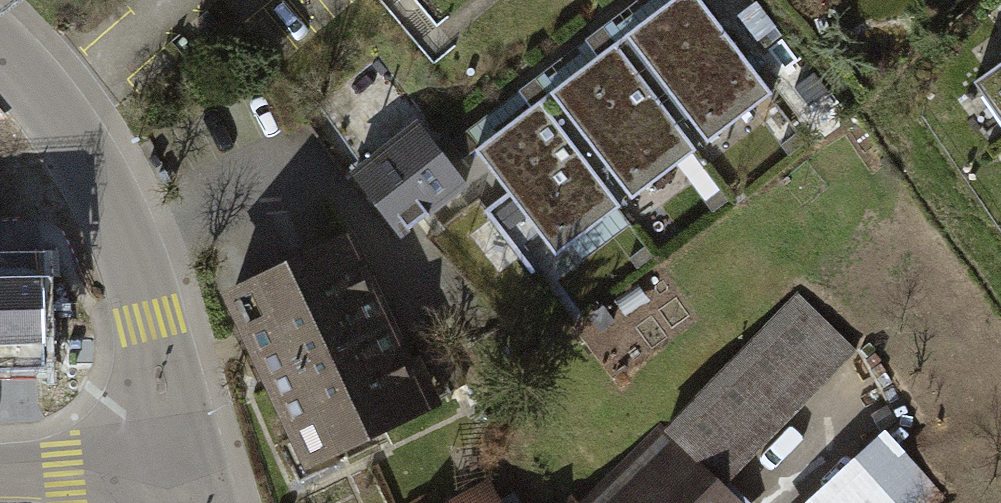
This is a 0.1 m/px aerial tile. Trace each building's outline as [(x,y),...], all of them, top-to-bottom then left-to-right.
[(620,24),(701,130),(762,83),(699,0),(651,0),(620,24)] [(608,40),(547,83),(622,188),(683,146),(608,40)] [(969,83),(1000,128),(1000,61),(969,83)] [(533,96),(472,140),(549,245),(610,200),(533,96)] [(463,184),(415,122),(357,167),(405,229),(463,184)] [(352,223),(228,283),(313,461),(438,402),(352,223)] [(0,257),(0,370),(43,369),(38,256),(0,257)] [(795,300),(662,430),(657,423),(578,502),(732,502),(717,487),(855,354),(795,300)] [(940,473),(872,424),(814,502),(918,502),(940,473)] [(445,502),(497,502),(484,481),(445,502)]
